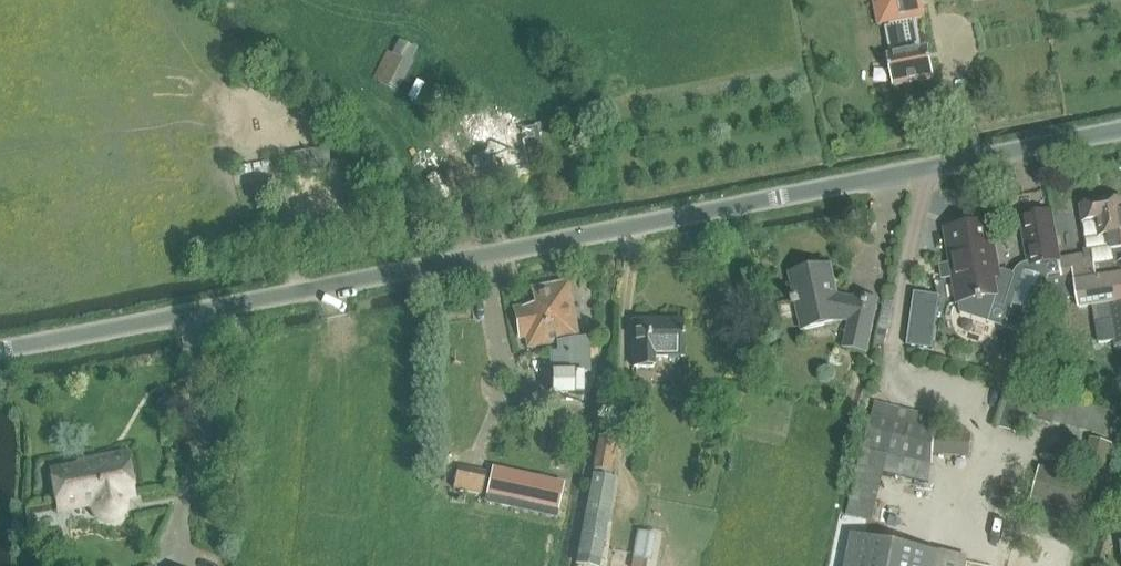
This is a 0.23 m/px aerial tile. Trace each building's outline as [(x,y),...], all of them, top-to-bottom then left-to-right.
[(878,26),(889,24),(890,27),(888,27),(892,52),(894,51),(895,54),(893,55),(888,56),(894,86),(899,85),(934,78),(928,48),(920,49),(920,46),(921,46),(917,24),(916,22),(915,22),(914,19),(925,17),(921,0),(873,0),(878,26)] [(468,116),(462,117),(465,131),(471,130),(473,139),(487,136),(488,139),(495,138),(494,135),(493,130),(495,130),(492,111),(488,112),(487,104),(477,106),(479,114),(468,116)] [(495,138),(502,171),(529,166),(527,156),(537,154),(541,148),(536,127),(521,130),(521,129),(494,135),(495,138)] [(329,165),(294,172),(296,185),(331,178),(329,165)] [(1063,259),(1065,282),(1088,278),(1099,343),(1115,341),(1116,348),(1120,347),(1120,200),(1081,207),(1088,255),(1063,259)] [(946,230),(952,265),(946,266),(948,278),(954,277),(958,303),(960,305),(961,313),(1032,336),(1036,319),(1040,306),(1066,302),(1051,212),(1022,217),(1030,263),(1024,264),(1020,267),(1016,271),(1013,276),(998,271),(990,223),(946,230)] [(846,348),(867,352),(878,301),(857,296),(857,299),(847,301),(846,297),(837,295),(830,265),(791,274),(804,331),(843,322),(851,324),(846,348)] [(561,357),(553,357),(555,399),(583,398),(582,375),(590,375),(588,343),(579,343),(569,284),(533,290),(537,309),(516,313),(523,350),(559,344),(561,357)] [(635,368),(655,368),(655,358),(685,358),(686,323),(636,323),(635,368)] [(1013,390),(1005,427),(1027,432),(1035,394),(1013,390)] [(891,419),(873,415),(864,454),(934,469),(937,457),(966,459),(967,438),(941,436),(945,420),(893,409),(891,419)] [(616,445),(601,442),(579,559),(585,560),(599,563),(605,531),(608,531),(613,507),(610,506),(615,477),(611,476),(616,445)] [(53,474),(60,509),(131,496),(124,457),(78,466),(79,469),(53,474)] [(493,469),(487,496),(559,511),(565,485),(493,469)] [(1085,502),(1088,491),(1040,480),(1033,511),(1081,522),(1084,507),(1091,509),(1092,504),(1085,502)] [(855,521),(846,565),(965,565),(966,561),(939,556),(943,539),(855,521)]
